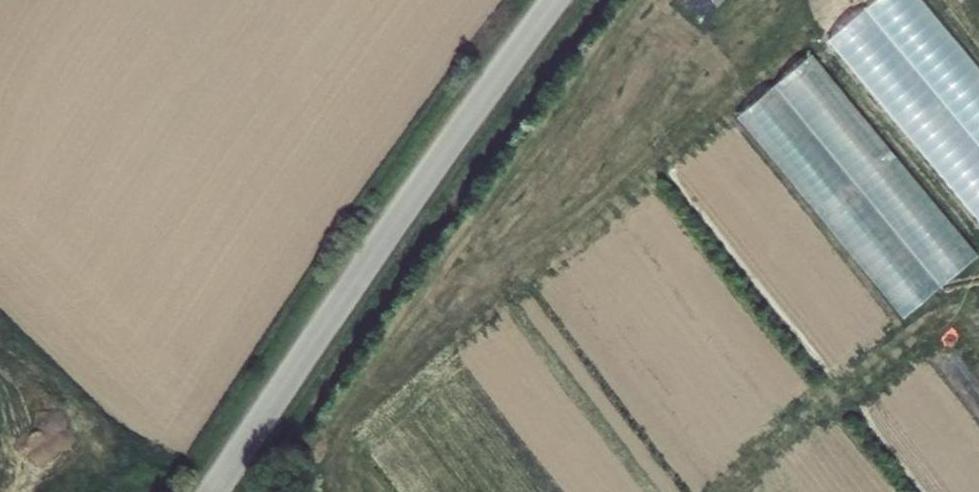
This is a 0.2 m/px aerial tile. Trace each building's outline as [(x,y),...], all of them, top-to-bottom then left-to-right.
[(917,0),(873,0),(824,41),(978,229),(978,76),(917,0)] [(829,227),(899,315),(975,255),(876,129),(863,139),(869,146),(859,154),(869,166),(851,180),(871,204),(842,227),(837,220),(829,227)]
